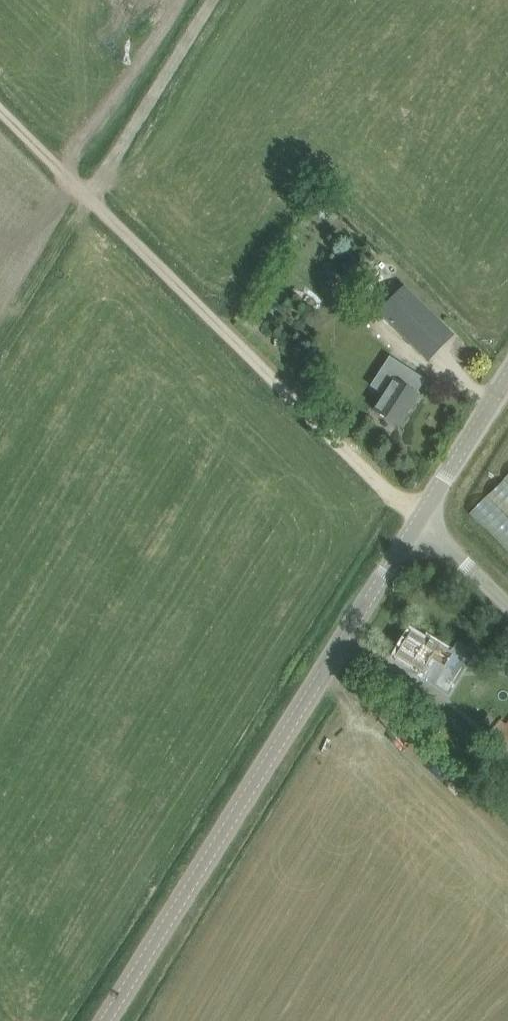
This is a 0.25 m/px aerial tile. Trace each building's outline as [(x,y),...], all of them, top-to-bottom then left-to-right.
[(402,274),(377,300),(408,331),(434,305),(402,274)] [(344,363),(376,378),(389,352),(376,346),(381,336),(361,326),(344,363)] [(400,376),(375,411),(399,427),(419,396),(416,394),(419,388),(400,376)] [(471,512),(507,549),(507,476),(471,512)] [(397,655),(423,671),(432,658),(446,667),(454,655),(428,638),(426,641),(411,632),(397,655)] [(507,742),(507,711),(493,730),(507,742)]
